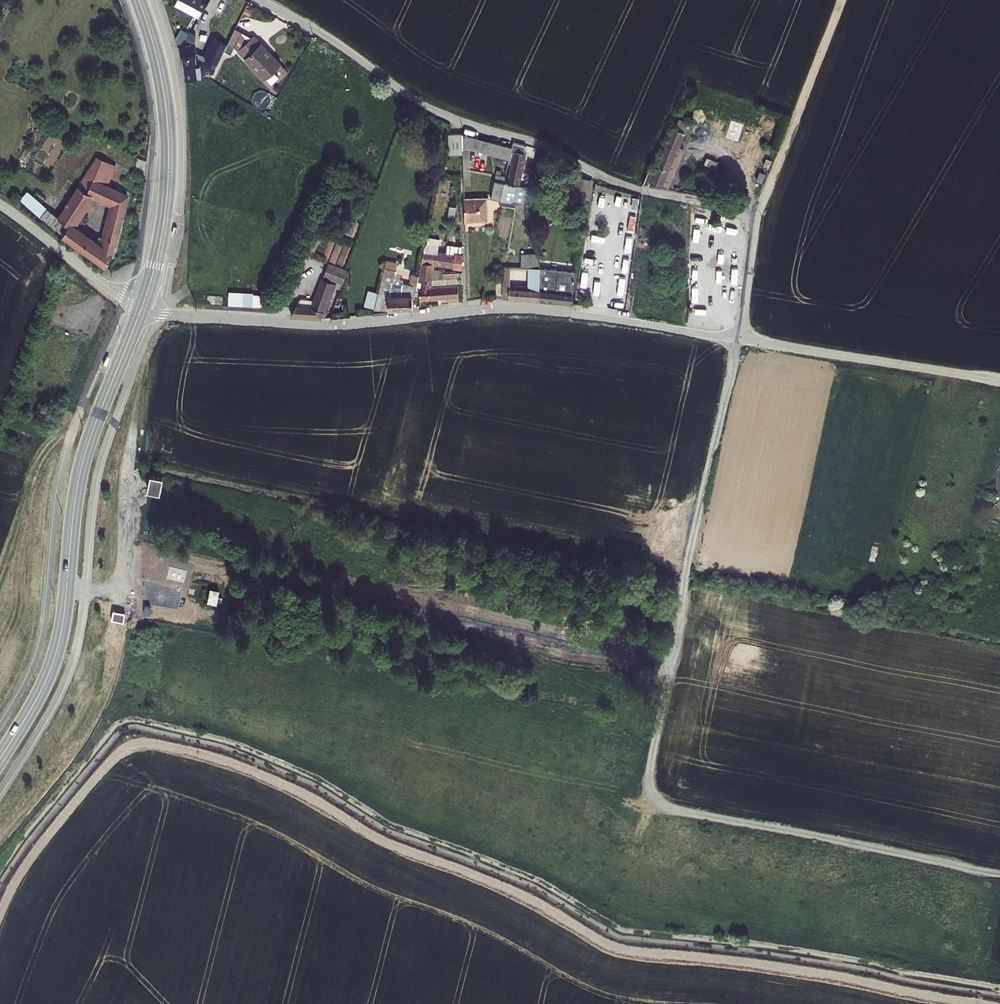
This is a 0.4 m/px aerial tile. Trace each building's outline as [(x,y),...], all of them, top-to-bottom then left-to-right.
[(191,7),(190,10),(197,14),(206,0),(180,0),(191,7)] [(234,28),(224,51),(232,55),(243,32),(234,28)] [(279,63),(251,36),(236,52),(263,78),(279,63)] [(177,45),(176,46),(178,76),(186,76),(206,77),(222,52),(215,51),(203,70),(195,70),(194,45),(177,45)] [(506,181),(503,198),(518,201),(528,147),(513,142),(511,155),(506,181)] [(715,170),(718,163),(708,159),(705,166),(715,170)] [(111,173),(99,167),(88,183),(101,191),(111,173)] [(593,201),(597,181),(579,178),(576,198),(593,201)] [(494,196),(503,198),(506,181),(497,179),(494,196)] [(24,198),(18,207),(100,271),(107,261),(122,203),(101,191),(88,183),(61,225),(24,198)] [(487,195),(466,197),(466,219),(488,217),(487,195)] [(349,220),(344,235),(354,238),(359,224),(349,220)] [(434,266),(436,254),(425,253),(423,276),(432,276),(434,266)] [(459,257),(436,254),(434,266),(461,269),(462,263),(458,262),(459,257)] [(349,280),(354,266),(334,260),(330,273),(349,280)] [(394,286),(399,266),(390,263),(376,309),(414,305),(421,270),(414,269),(410,287),(394,286)] [(504,267),(504,298),(541,298),(543,265),(504,267)] [(543,265),(541,298),(572,300),(579,267),(543,265)] [(317,286),(322,274),(316,272),(311,285),(317,286)] [(305,296),(297,314),(302,314),(328,313),(336,291),(335,291),(339,279),(329,275),(320,297),(305,296)] [(423,276),(422,296),(451,295),(451,302),(462,301),(461,277),(451,277),(451,283),(431,285),(432,276),(423,276)] [(367,290),(363,305),(373,307),(377,292),(367,290)] [(228,305),(268,306),(268,293),(228,292),(228,305)] [(151,475),(149,491),(161,493),(163,478),(151,475)] [(219,592),(211,590),(208,604),(217,606),(217,603),(221,604),(221,600),(218,599),(219,592)]
